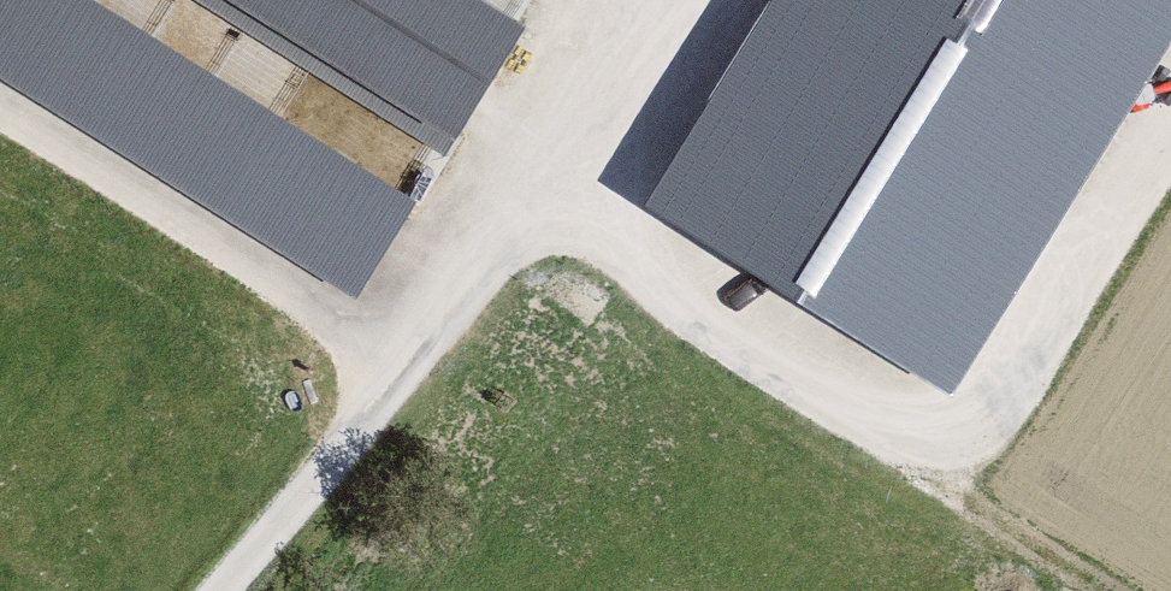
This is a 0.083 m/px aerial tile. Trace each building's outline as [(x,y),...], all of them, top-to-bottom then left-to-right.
[(100,0),(0,0),(0,82),(352,308),(421,200),(100,0)] [(463,0),(227,0),(451,144),(520,35),(463,0)] [(652,207),(948,391),(1170,32),(1170,0),(786,0),(652,207)]
